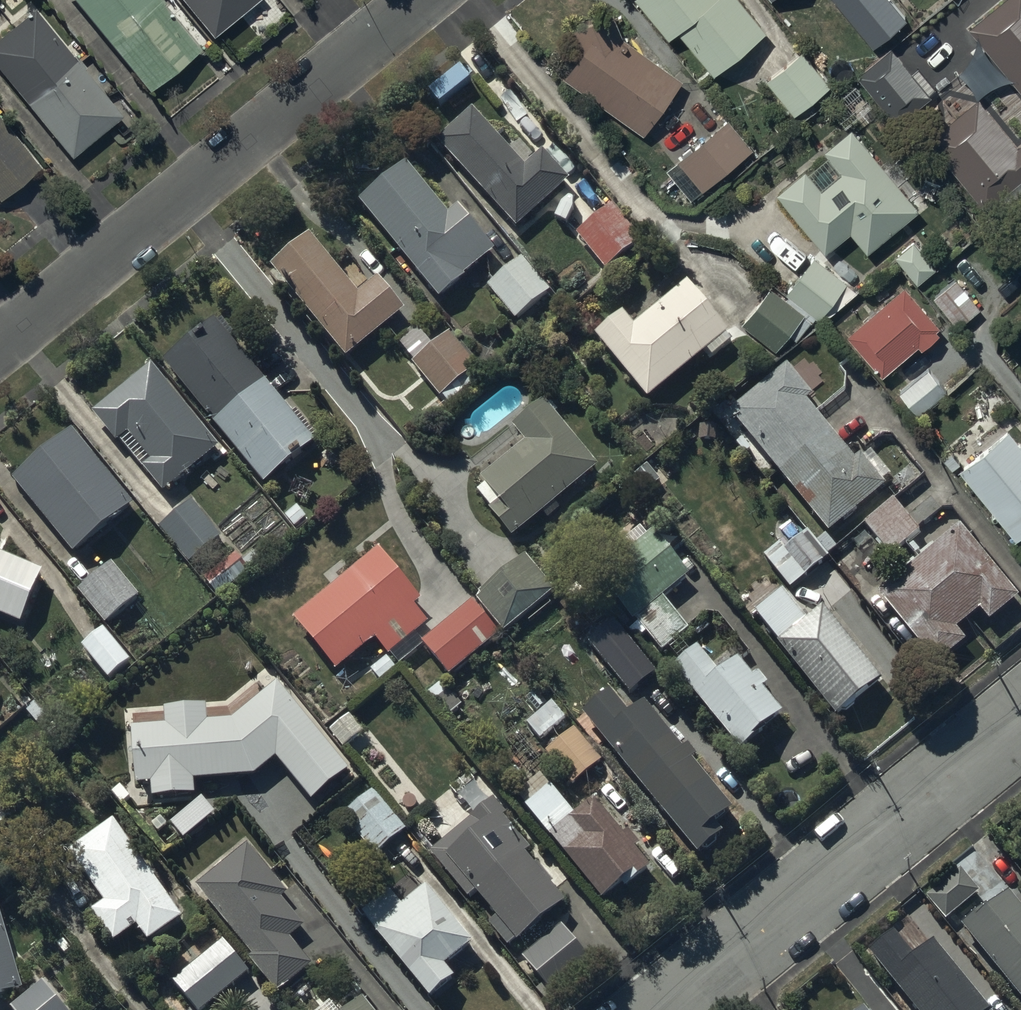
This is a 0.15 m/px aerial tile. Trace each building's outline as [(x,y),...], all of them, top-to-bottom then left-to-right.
[(148,90),(199,47),(159,0),(72,0),(148,90)] [(210,36),(255,0),(181,0),(210,36)] [(668,39),(678,31),(714,74),(766,32),(739,0),(637,0),(668,39)] [(854,24),(875,7),(883,16),(894,7),(889,0),(834,0),(854,24)] [(969,30),(1020,91),(1020,0),(1003,0),(969,30)] [(0,34),(0,72),(69,156),(119,115),(32,8),(0,34)] [(582,53),(564,79),(644,135),(682,81),(622,39),(612,13),(572,29),(582,53)] [(786,65),(766,80),(794,115),(830,87),(799,48),(783,61),(786,65)] [(930,96),(891,48),(856,76),(896,124),(930,96)] [(1017,147),(977,100),(927,142),(985,212),(1020,182),(1020,144),(1017,147)] [(473,112),(438,144),(517,231),(569,183),(542,154),(526,169),(473,112)] [(752,150),(727,119),(722,124),(720,121),(695,141),(698,144),(677,162),(700,191),(752,150)] [(0,122),(0,198),(38,166),(0,122)] [(914,207),(849,128),(823,149),(839,168),(818,186),(803,167),(774,190),(823,249),(848,229),(864,248),(914,207)] [(404,165),(358,204),(441,303),(467,282),(464,279),(495,254),(459,210),(448,218),(404,165)] [(613,208),(577,236),(606,272),(641,243),(613,208)] [(292,290),(289,292),(346,361),(404,313),(378,282),(376,284),(373,281),(361,291),(358,287),(362,284),(346,266),(338,272),(311,239),(272,271),(282,283),(285,281),(292,290)] [(915,240),(895,257),(917,283),(937,266),(915,240)] [(523,260),(488,288),(515,322),(550,294),(523,260)] [(955,279),(932,298),(957,327),(980,309),(955,279)] [(800,309),(768,284),(738,322),(771,347),(800,309)] [(625,317),(596,339),(648,403),(730,336),(688,285),(635,329),(625,317)] [(904,286),(847,335),(881,376),(918,346),(922,350),(939,335),(935,330),(938,327),(904,286)] [(214,324),(162,366),(263,488),(321,440),(296,411),(290,416),(214,324)] [(417,328),(398,344),(415,365),(413,366),(439,399),(441,398),(447,405),(481,378),(474,370),(478,367),(451,334),(433,348),(417,328)] [(218,449),(150,367),(92,416),(116,446),(120,443),(163,495),(218,449)] [(787,368),(730,416),(828,536),(885,489),(882,485),(889,480),(873,459),(866,464),(861,458),(855,463),(806,404),(812,399),(787,368)] [(926,371),(898,392),(915,415),(943,393),(926,371)] [(512,542),(597,470),(552,416),(558,411),(549,400),(512,431),(526,448),(482,485),(486,490),(478,496),(491,512),(489,515),(512,542)] [(957,470),(1014,539),(1020,533),(1020,448),(999,421),(970,445),(977,453),(957,470)] [(73,432),(12,482),(74,557),(134,508),(73,432)] [(893,502),(864,526),(892,558),(920,533),(893,502)] [(190,505),(160,531),(191,567),(221,541),(190,505)] [(962,529),(879,597),(936,667),(965,644),(956,633),(980,613),(990,625),(1020,601),(962,529)] [(691,579),(652,534),(648,538),(641,530),(620,547),(627,554),(596,580),(634,624),(636,622),(664,654),(692,631),(666,600),(691,579)] [(780,547),(764,559),(791,591),(830,558),(808,532),(784,552),(780,547)] [(421,604),(381,553),(292,624),(334,676),(375,643),(387,658),(371,671),(380,683),(423,649),(422,647),(423,647),(424,646),(415,636),(427,626),(414,610),(421,604)] [(250,575),(234,555),(201,580),(217,600),(250,575)] [(20,627),(42,576),(0,558),(0,619),(20,627)] [(554,592),(526,558),(480,596),(483,600),(478,604),(503,634),(554,592)] [(112,565),(78,592),(105,626),(139,598),(112,565)] [(779,647),(778,648),(836,719),(883,682),(825,609),(807,624),(783,595),(756,617),(779,647)] [(449,677),(498,636),(472,605),(424,646),(423,647),(449,677)] [(615,623),(590,644),(633,696),(658,676),(615,623)] [(103,632),(82,650),(109,682),(130,664),(103,632)] [(696,651),(674,669),(742,754),(757,742),(756,740),(783,717),(762,693),(768,687),(757,675),(752,679),(738,663),(721,678),(696,651)] [(166,729),(131,732),(137,790),(152,788),(153,802),(195,798),(194,785),(252,779),(276,762),(312,805),(349,775),(277,689),(232,726),(209,727),(208,711),(165,712),(166,729)] [(552,704),(527,727),(541,743),(567,721),(552,704)] [(349,717),(329,733),(344,751),(364,735),(349,717)] [(628,724),(603,744),(670,825),(713,788),(692,764),(698,759),(688,748),(683,752),(668,734),(667,735),(655,721),(638,736),(628,724)] [(576,731),(546,756),(573,788),(603,763),(576,731)] [(527,809),(526,810),(602,904),(621,888),(626,893),(651,872),(635,852),(640,848),(629,835),(625,839),(595,801),(575,818),(551,788),(550,789),(541,778),(518,798),(527,809)] [(372,793),(342,818),(377,858),(406,833),(372,793)] [(492,802),(429,856),(468,902),(476,896),(496,920),(489,925),(509,949),(514,945),(518,950),(568,908),(526,858),(531,854),(503,821),(506,819),(492,802)] [(13,821),(0,805),(0,831),(13,821)] [(153,880),(113,824),(69,855),(105,907),(93,915),(115,946),(139,929),(149,944),(189,916),(160,875),(153,880)] [(247,848),(196,889),(252,957),(249,961),(279,997),(313,968),(291,942),(305,931),(282,902),(287,898),(247,848)] [(959,872),(925,900),(945,924),(979,895),(959,872)] [(389,897),(363,918),(430,1002),(454,983),(446,973),(473,951),(426,892),(401,912),(389,897)] [(961,929),(1020,1004),(1020,911),(1009,896),(988,913),(985,909),(961,929)] [(23,992),(0,914),(0,999),(23,992)] [(562,929),(523,960),(553,998),(592,967),(562,929)] [(208,959),(175,985),(194,1009),(204,1009),(247,976),(223,946),(218,950),(210,939),(199,947),(208,959)] [(932,946),(907,965),(912,971),(892,987),(911,1009),(984,1009),(932,946)] [(12,1009),(64,1009),(43,985),(12,1009)]
